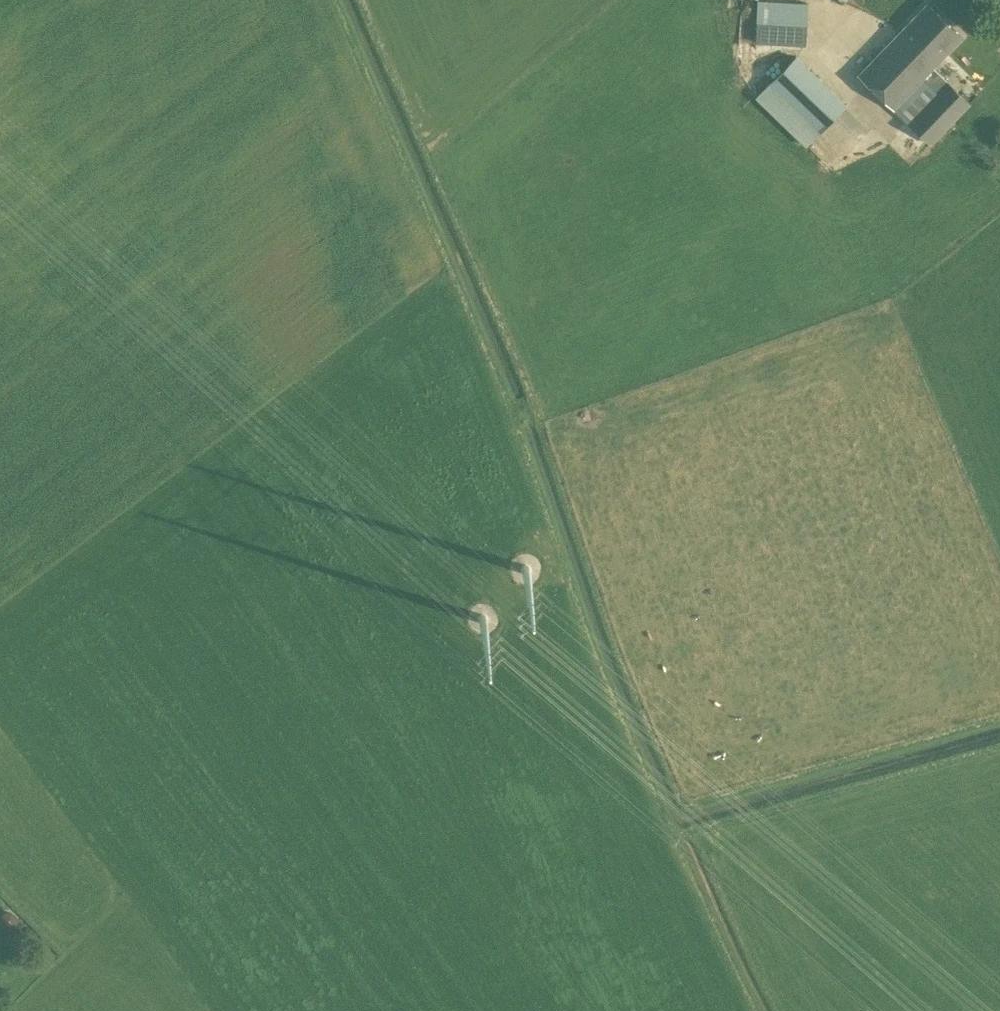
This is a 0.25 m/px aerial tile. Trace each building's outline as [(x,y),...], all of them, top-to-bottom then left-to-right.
[(757,0),(756,22),(755,43),(805,45),(807,3),(757,0)] [(971,104),(933,67),(962,36),(927,2),(857,75),(893,109),(922,78),(935,91),(906,121),(930,145),(971,104)] [(846,104),(796,55),(754,97),(805,146),(846,104)]
